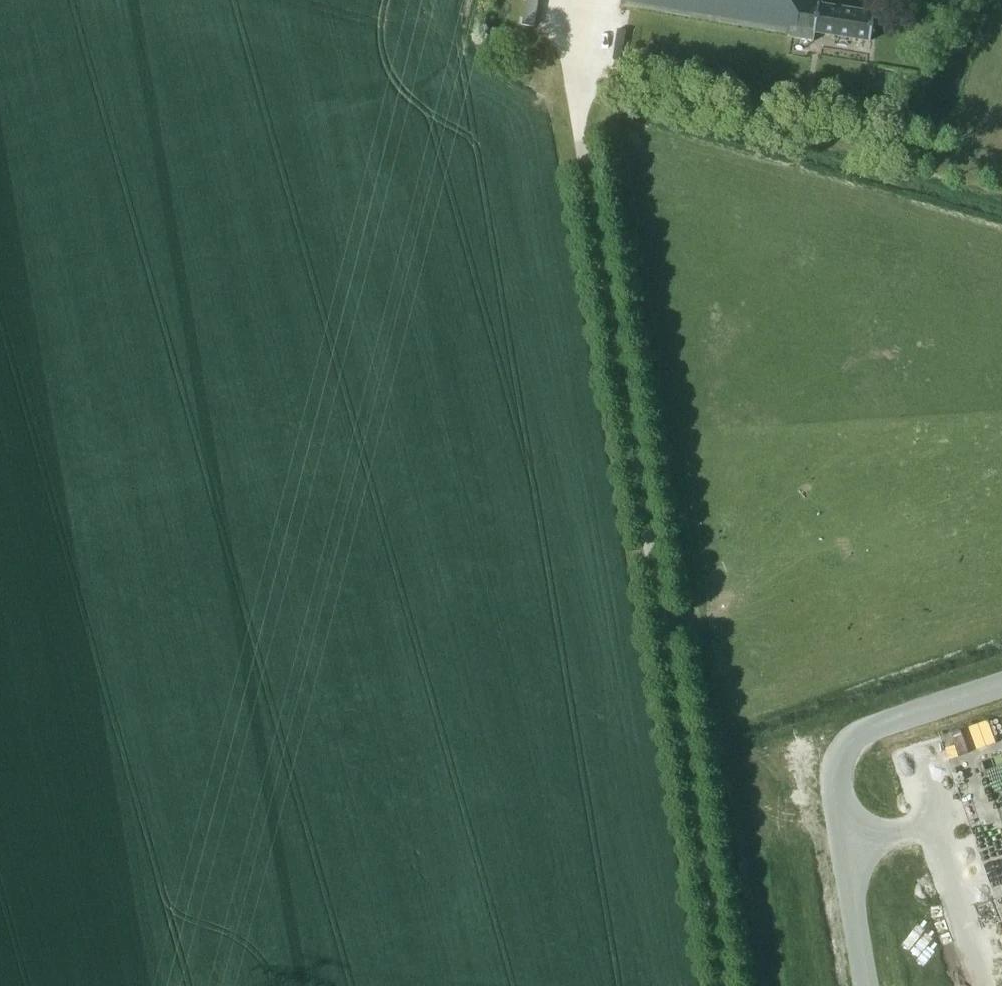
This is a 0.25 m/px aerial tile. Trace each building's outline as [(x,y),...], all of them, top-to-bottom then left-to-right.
[(522,25),(534,27),(539,0),(526,0),(522,25)] [(618,7),(813,40),(814,31),(870,40),(874,12),(819,4),(820,0),(620,0),(618,7)]
